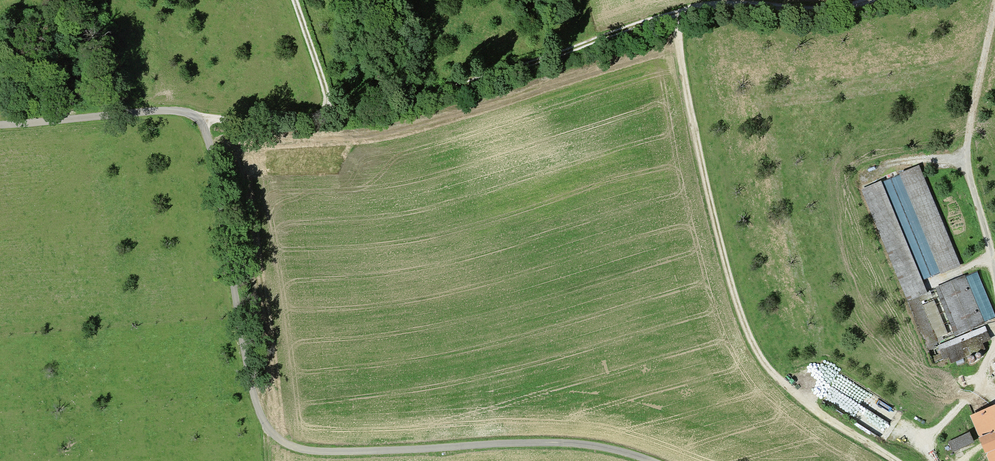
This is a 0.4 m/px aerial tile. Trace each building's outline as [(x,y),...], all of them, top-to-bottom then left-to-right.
[(941,274),(959,267),(918,168),(900,175),(941,274)] [(879,184),(862,191),(903,290),(920,283),(879,184)] [(963,278),(907,301),(906,302),(925,348),(982,325),(963,278)] [(977,346),(973,335),(938,349),(943,361),(977,346)] [(981,415),(989,436),(981,439),(986,452),(994,449),(994,409),(981,415)] [(952,452),(972,442),(969,435),(948,444),(952,452)]
